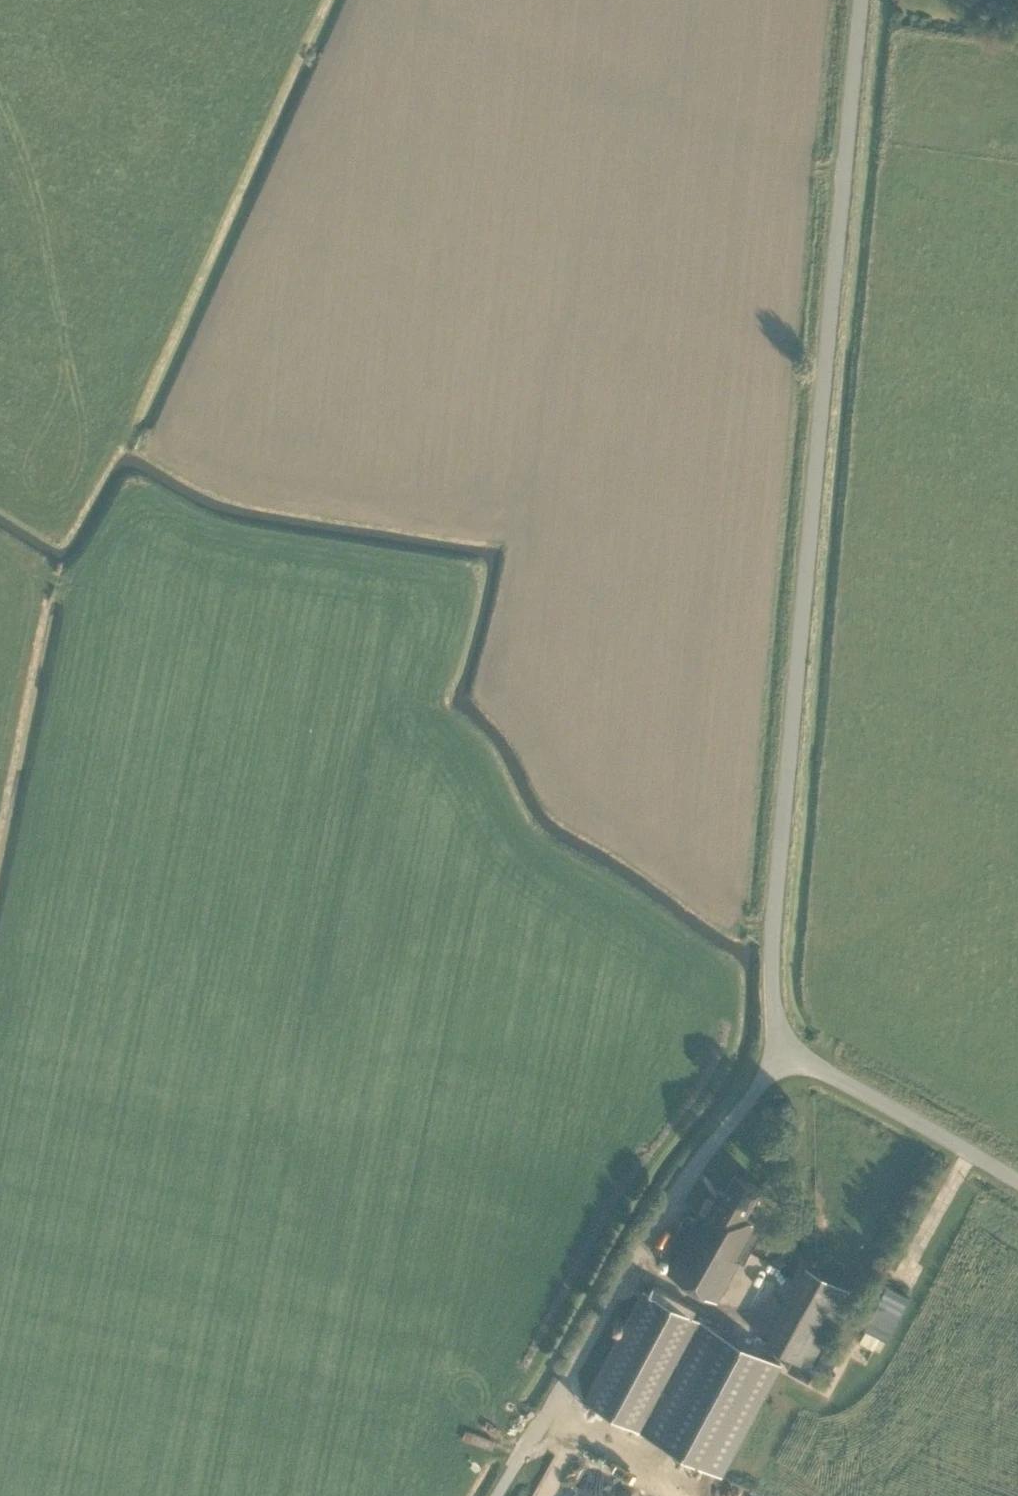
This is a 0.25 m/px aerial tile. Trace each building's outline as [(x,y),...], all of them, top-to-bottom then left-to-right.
[(760,1186),(733,1172),(723,1190),(717,1189),(704,1212),(698,1209),(694,1215),(686,1211),(669,1241),(683,1248),(669,1273),(718,1299),(740,1260),(744,1263),(764,1226),(745,1216),(760,1186)] [(910,1294),(888,1283),(866,1325),(868,1326),(881,1333),(889,1337),(910,1294)] [(650,1291),(643,1288),(585,1397),(722,1470),(780,1361),(689,1312),(693,1305),(654,1284),(650,1291)] [(874,1347),(881,1333),(868,1326),(860,1340),(874,1347)] [(823,1350),(815,1366),(829,1373),(837,1357),(823,1350)] [(576,1495),(598,1495),(580,1488),(576,1495)]
